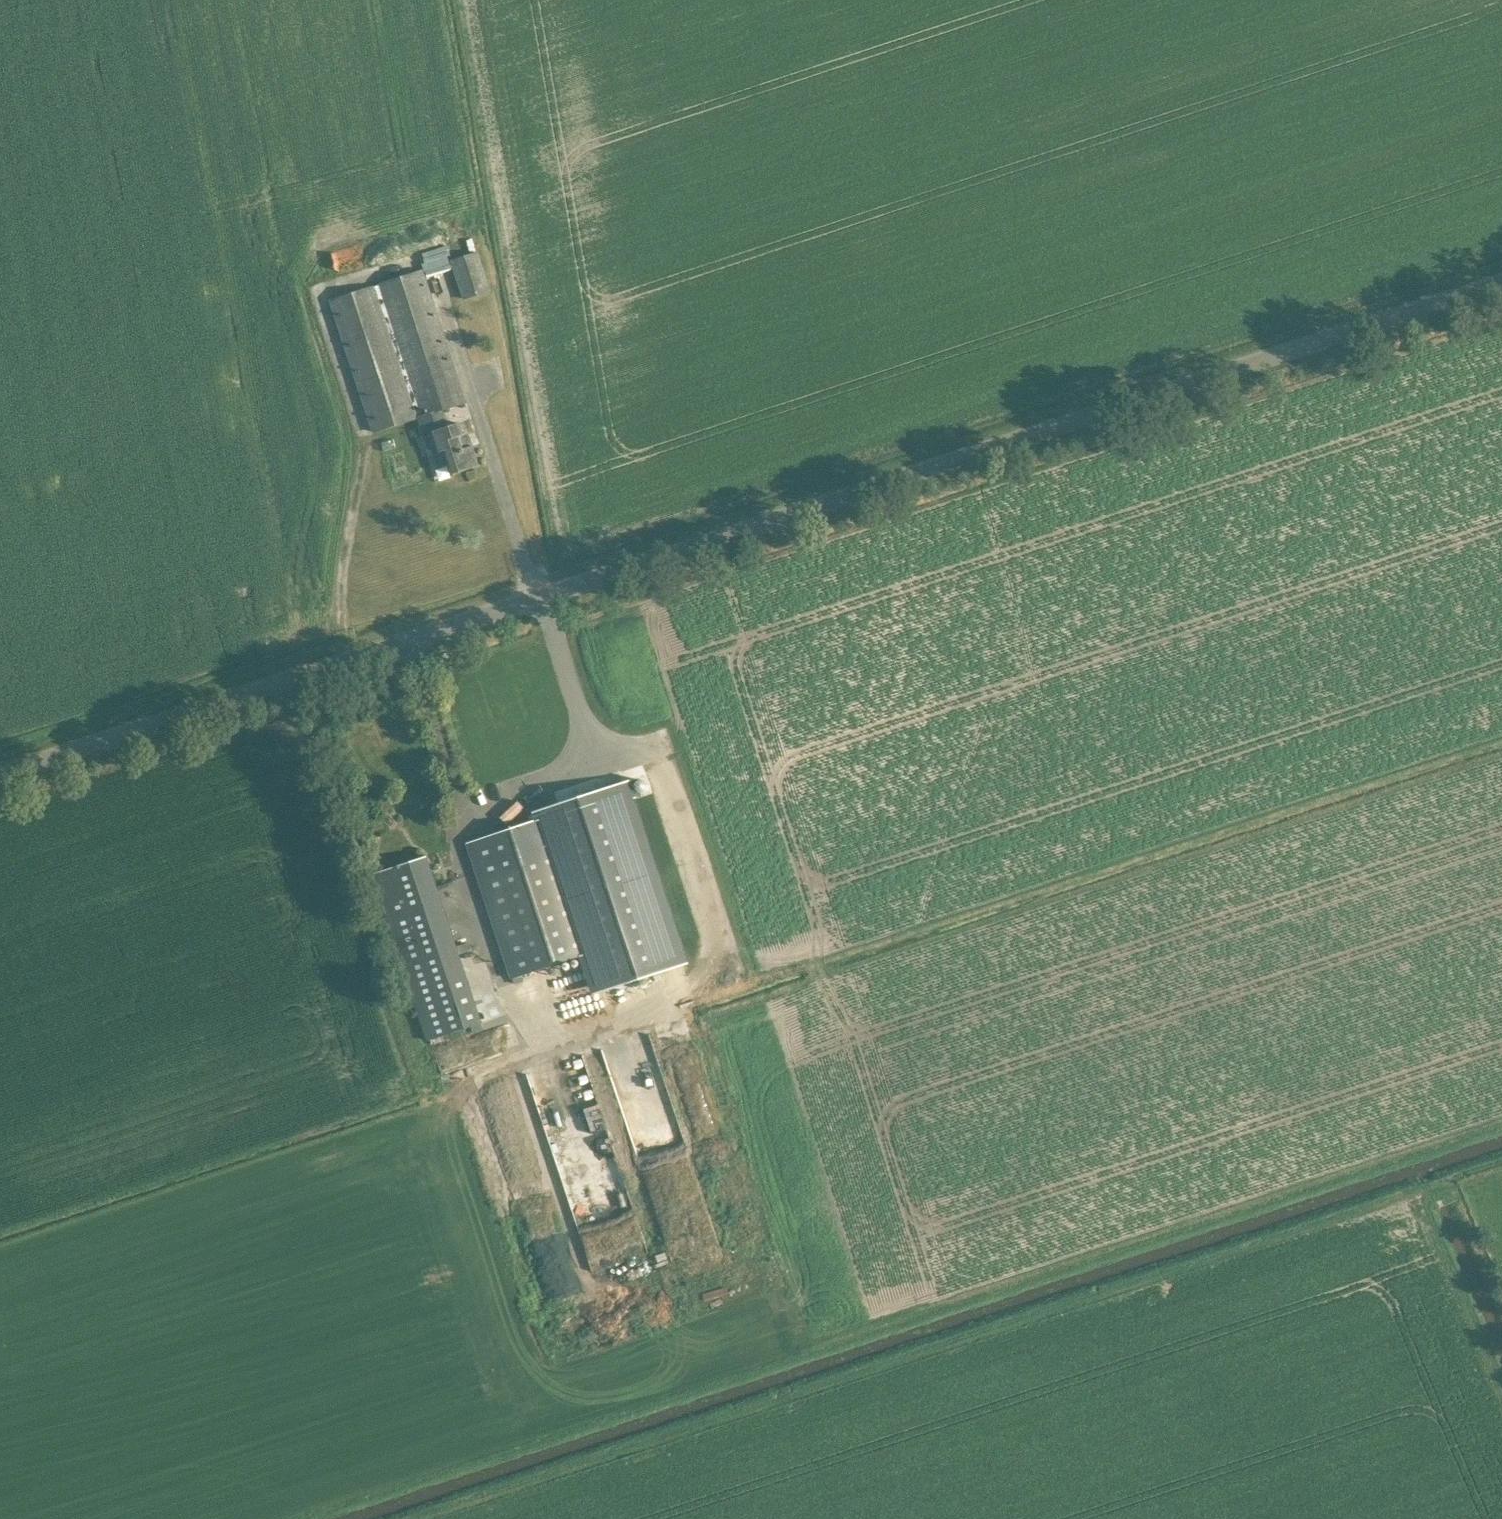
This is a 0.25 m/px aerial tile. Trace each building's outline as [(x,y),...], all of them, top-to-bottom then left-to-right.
[(295,181),(374,432),(418,417),(430,455),(432,454),(438,469),(452,465),(455,475),(480,466),(474,446),(469,448),(460,424),(438,431),(432,412),(465,402),(386,152),(295,181)] [(477,252),(452,260),(450,261),(463,301),(490,292),(477,252)] [(394,439),(382,442),(384,451),(396,448),(394,439)] [(568,788),(569,793),(597,788),(596,782),(568,788)] [(537,823),(467,846),(511,979),(597,951),(611,991),(682,967),(622,786),(534,815),(537,823)] [(371,874),(386,920),(442,901),(427,856),(371,874)] [(442,901),(386,920),(427,1041),(483,1023),(442,901)]
